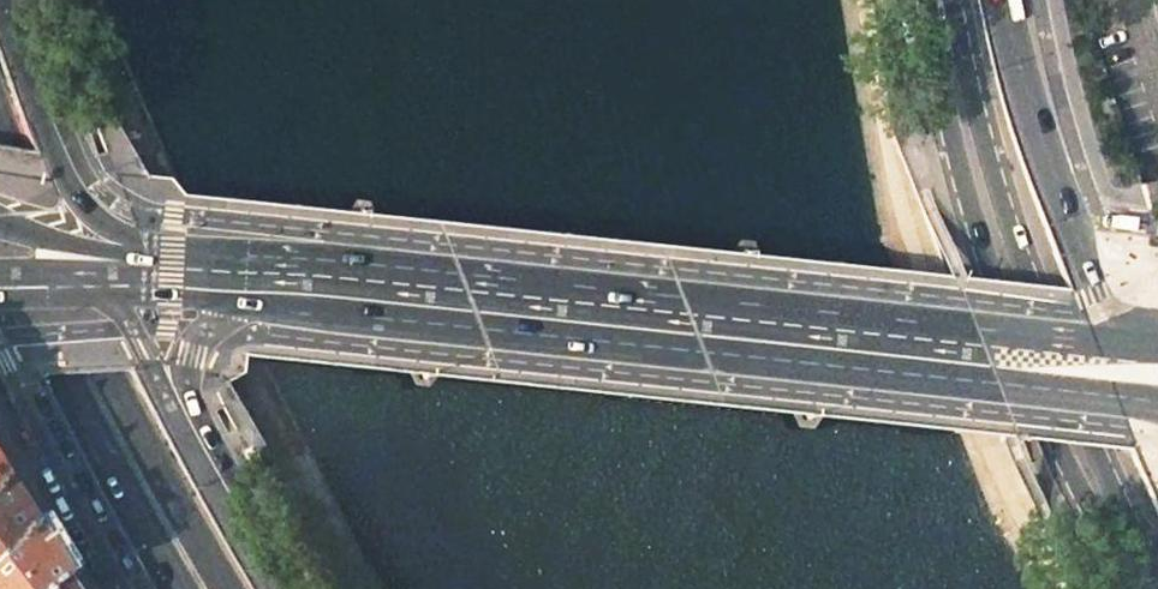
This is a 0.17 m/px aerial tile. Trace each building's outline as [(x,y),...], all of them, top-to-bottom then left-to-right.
[(26,517),(12,495),(0,477),(0,541),(26,517)] [(26,517),(0,541),(0,588),(34,588),(58,568),(42,543),(26,517)] [(58,568),(34,588),(72,588),(58,568)]
